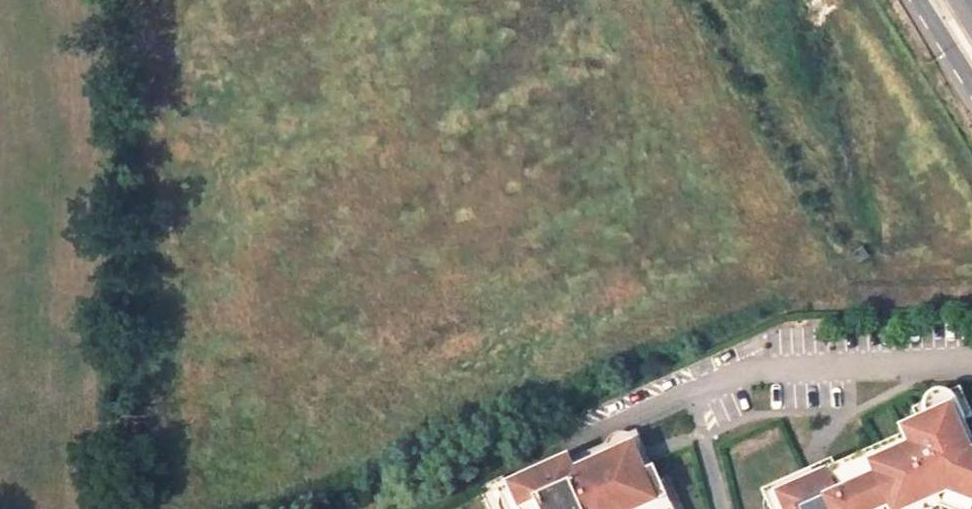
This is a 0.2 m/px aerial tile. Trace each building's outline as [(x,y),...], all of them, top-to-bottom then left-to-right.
[(941,499),(963,508),(971,508),(971,435),(960,409),(904,433),(911,449),(842,480),(835,463),(775,488),(784,508),(918,508),(941,499)] [(506,485),(518,508),(672,508),(653,467),(644,472),(632,445),(573,471),(567,458),(506,485)]
